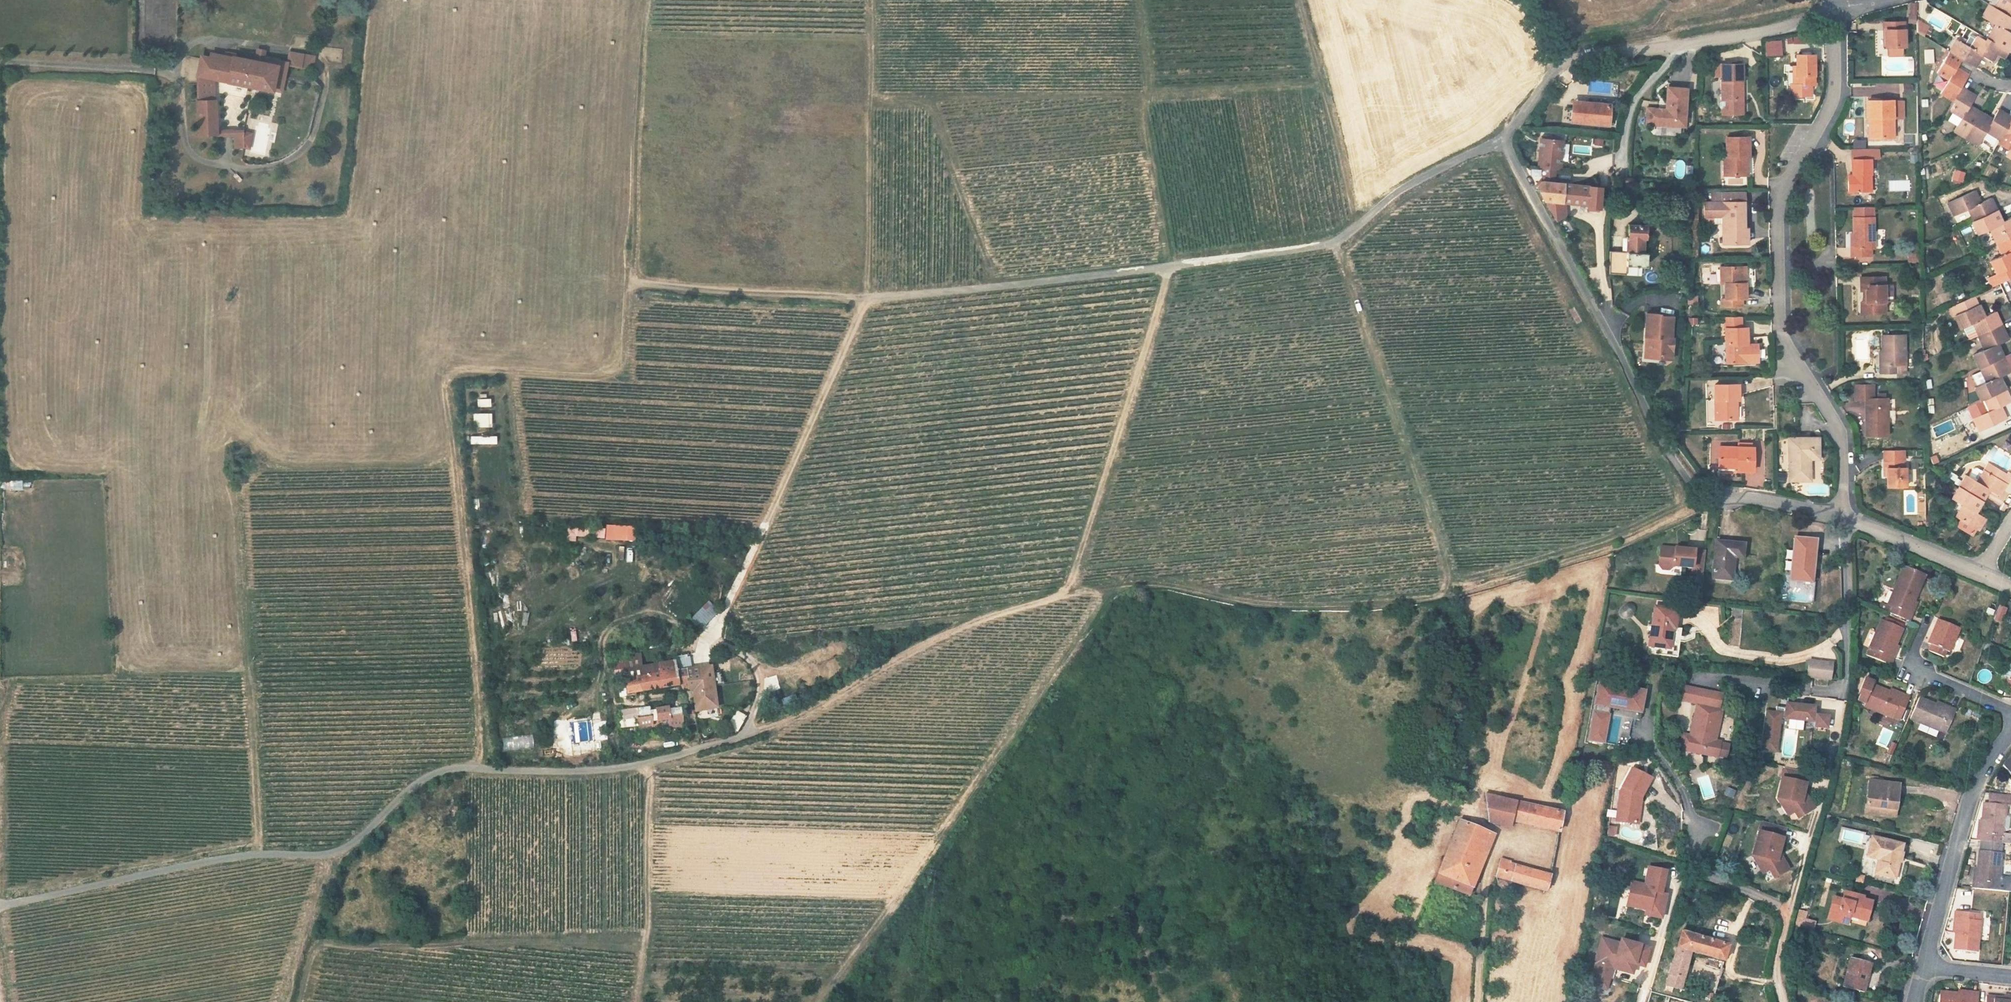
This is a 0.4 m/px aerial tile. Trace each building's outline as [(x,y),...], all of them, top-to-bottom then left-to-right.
[(1993,8),(2010,18),(2010,0),(1997,0),(1993,8)] [(2009,52),(2010,49),(2010,35),(2007,33),(2010,26),(2010,18),(1993,8),(1989,5),(1982,18),(1995,26),(1988,38),(1997,42),(1996,45),(2000,48),(2008,52),(2009,52)] [(1917,33),(1923,37),(1928,29),(1916,21),(1917,33)] [(1904,22),(1884,23),(1884,31),(1885,31),(1886,47),(1888,47),(1888,57),(1903,56),(1903,46),(1905,46),(1904,22)] [(1982,55),(1993,61),(1996,55),(2000,48),(1996,45),(1987,39),(1986,42),(1977,37),(1977,38),(1972,35),(1970,36),(1967,41),(1964,45),(1958,41),(1957,40),(1950,53),(1962,60),(1973,67),(1975,68),(1982,55)] [(1780,40),(1764,41),(1765,56),(1781,55),(1780,40)] [(2000,48),(1996,55),(2004,59),(2008,52),(2000,48)] [(202,57),(198,79),(204,80),(204,76),(213,78),(272,89),(277,62),(278,60),(263,57),(257,56),(255,62),(235,58),(236,55),(226,53),(224,61),(202,57)] [(289,53),(287,64),(312,69),(314,57),(289,53)] [(1950,53),(1937,74),(1948,81),(1941,94),(1953,101),(1960,88),(1968,76),(1956,69),(1962,60),(1950,53)] [(1815,77),(1814,55),(1797,55),(1797,67),(1797,85),(1815,85),(1815,77)] [(277,62),(272,89),(281,91),(286,64),(277,62)] [(1742,64),(1722,64),(1716,64),(1716,73),(1722,73),(1722,100),(1720,103),(1720,108),(1722,110),(1723,115),(1743,115),(1743,100),(1741,100),(1740,80),(1743,80),(1742,64)] [(197,88),(198,96),(207,96),(207,102),(214,102),(213,78),(204,76),(204,80),(198,79),(197,86),(197,88)] [(1656,125),(1684,127),(1687,89),(1667,88),(1666,105),(1669,105),(1669,110),(1666,109),(1657,109),(1647,108),(1646,123),(1656,124),(1656,125)] [(1968,107),(1975,96),(1960,88),(1953,101),(1955,103),(1950,111),(1962,118),(1954,132),(1965,139),(1980,113),(1968,107)] [(1611,96),(1598,95),(1597,103),(1583,102),(1582,108),(1572,107),(1571,122),(1608,125),(1611,96)] [(207,96),(198,96),(200,134),(216,134),(214,102),(207,102),(207,96)] [(1893,100),(1868,100),(1868,119),(1870,119),(1873,119),(1873,138),(1893,138),(1893,118),(1893,102),(1893,100)] [(1903,102),(1893,102),(1893,118),(1903,117),(1903,102)] [(2010,120),(2010,118),(1998,110),(1992,121),(1980,113),(1965,139),(1977,146),(1985,132),(1997,139),(2002,131),(2004,132),(2010,120)] [(2004,132),(1999,140),(1997,143),(1998,144),(2009,150),(2006,156),(2010,159),(2010,120),(2004,132)] [(245,148),(245,132),(235,133),(236,149),(245,148)] [(1749,137),(1727,137),(1727,156),(1724,156),(1724,176),(1744,176),(1744,156),(1747,156),(1749,156),(1749,137)] [(1562,141),(1542,140),(1539,167),(1557,168),(1558,162),(1560,163),(1562,141)] [(1871,148),(1852,149),(1853,176),(1853,181),(1848,181),(1848,192),(1871,192),(1871,148)] [(1951,180),(1960,182),(1963,173),(1953,170),(1951,180)] [(1541,182),(1537,187),(1544,200),(1562,202),(1564,184),(1541,182)] [(1601,187),(1564,184),(1562,202),(1564,202),(1588,204),(1587,207),(1589,207),(1598,208),(1599,208),(1601,187)] [(1969,209),(1974,221),(1997,211),(1992,198),(1981,203),(1975,191),(1948,203),(1954,215),(1969,209)] [(1745,228),(1744,207),(1744,202),(1742,203),(1741,192),(1711,192),(1712,202),(1704,202),(1705,223),(1723,223),(1723,244),(1742,244),(1742,228),(1745,228)] [(1562,202),(1544,200),(1556,222),(1562,219),(1566,217),(1564,202),(1562,202)] [(1874,249),(1874,207),(1853,208),(1854,234),(1854,248),(1851,249),(1851,257),(1871,256),(1871,249),(1874,249)] [(1646,225),(1665,226),(1666,211),(1647,210),(1646,225)] [(2010,237),(2010,220),(2003,223),(1997,211),(1974,221),(1973,222),(1978,235),(1991,229),(1996,241),(2005,237),(2006,239),(2010,237)] [(1646,225),(1629,224),(1628,237),(1627,237),(1626,252),(1609,251),(1609,274),(1626,275),(1626,266),(1646,266),(1647,252),(1643,252),(1643,238),(1646,238),(1646,225)] [(2006,239),(1997,244),(2003,256),(1991,262),(1997,274),(2001,284),(2010,279),(2010,237),(2006,239)] [(1742,267),(1721,267),(1721,284),(1725,284),(1726,299),(1721,300),(1721,307),(1742,307),(1742,299),(1746,299),(1746,283),(1742,284),(1742,267)] [(1987,279),(1991,288),(2001,284),(1997,274),(1987,279)] [(1884,277),(1861,277),(1861,292),(1866,292),(1866,304),(1866,314),(1885,313),(1884,301),(1892,301),(1892,285),(1884,285),(1884,277)] [(2001,325),(1995,312),(1985,318),(1978,305),(1977,305),(1973,296),(1950,307),(1954,316),(1960,329),(1972,323),(1978,336),(1987,331),(2001,325)] [(1659,354),(1661,359),(1671,360),(1673,338),(1671,338),(1673,317),(1661,316),(1661,314),(1647,313),(1646,337),(1648,338),(1647,342),(1646,342),(1645,353),(1659,354)] [(1750,347),(1747,345),(1747,328),(1742,328),(1741,317),(1726,317),(1726,329),(1727,363),(1746,362),(1755,362),(1758,359),(1758,347),(1750,347)] [(1968,340),(1977,335),(1971,324),(1962,328),(1968,340)] [(1997,344),(2008,339),(2001,325),(1987,331),(1988,334),(1979,338),(1985,350),(1973,356),(1979,368),(1989,364),(2003,357),(1997,344)] [(1904,335),(1882,335),(1883,351),(1883,365),(1880,365),(1880,373),(1897,373),(1905,373),(1905,365),(1904,335)] [(1999,377),(2010,372),(2003,357),(1989,364),(1990,366),(1982,370),(1987,382),(1975,388),(1981,401),(1983,400),(2006,390),(1999,377)] [(1866,399),(1866,436),(1888,435),(1887,399),(1877,399),(1877,384),(1856,384),(1856,399),(1866,399)] [(1739,385),(1715,385),(1716,420),(1734,420),(1734,400),(1737,400),(1739,400),(1739,385)] [(2006,390),(1983,400),(1988,412),(1974,419),(1980,432),(2006,420),(2001,407),(2010,402),(2010,400),(2006,390)] [(473,413),(473,425),(491,425),(491,412),(473,413)] [(496,443),(496,436),(470,437),(470,444),(496,443)] [(1810,459),(1819,459),(1819,438),(1789,438),(1789,481),(1811,480),(1810,464),(1806,464),(1806,459),(1810,459)] [(1738,448),(1719,447),(1719,465),(1737,465),(1737,471),(1753,471),(1754,448),(1752,448),(1738,448)] [(1887,469),(1887,487),(1906,486),(1905,468),(1903,468),(1902,451),(1884,451),(1884,461),(1884,469),(1887,469)] [(1988,464),(1985,471),(2007,484),(2010,478),(1988,464)] [(1966,476),(1959,487),(1982,502),(1989,490),(2000,495),(2007,484),(1985,471),(1983,472),(1977,468),(1973,469),(1968,478),(1966,476)] [(1982,502),(1959,487),(1952,499),(1963,506),(1956,518),(1963,522),(1959,528),(1970,535),(1973,528),(1976,530),(1978,531),(1985,520),(1976,513),(1982,502)] [(635,541),(635,525),(605,525),(605,540),(635,541)] [(605,531),(584,527),(582,535),(603,539),(605,531)] [(1815,539),(1793,538),(1790,580),(1811,582),(1815,539)] [(1743,558),(1744,545),(1716,542),(1713,578),(1732,580),(1734,557),(1743,558)] [(1691,573),(1702,575),(1705,552),(1679,550),(1679,551),(1674,551),(1674,549),(1660,548),(1658,566),(1661,570),(1668,570),(1672,567),(1692,569),(1691,573)] [(1909,621),(1911,615),(1908,613),(1913,601),(1921,584),(1925,575),(1904,566),(1900,576),(1885,611),(1909,621)] [(708,601),(690,618),(700,629),(718,612),(708,601)] [(1913,601),(1908,613),(1911,615),(1917,603),(1913,601)] [(1674,629),(1677,611),(1655,608),(1650,646),(1669,649),(1672,628),(1674,629)] [(1891,666),(1894,659),(1891,657),(1896,645),(1903,629),(1882,620),(1867,655),(1891,666)] [(1949,652),(1959,628),(1939,620),(1929,644),(1931,645),(1929,651),(1944,657),(1946,651),(1949,652)] [(1896,645),(1891,657),(1894,659),(1899,647),(1896,645)] [(640,655),(623,657),(625,669),(641,667),(640,655)] [(615,670),(625,669),(623,657),(614,658),(615,670)] [(677,671),(690,670),(688,657),(675,659),(675,661),(677,671)] [(677,671),(675,661),(659,664),(660,675),(655,676),(654,672),(649,673),(649,676),(644,677),(641,667),(625,669),(628,695),(636,694),(681,687),(682,690),(693,688),(696,710),(717,707),(711,667),(690,670),(677,671)] [(1832,663),(1809,661),(1807,677),(1830,680),(1832,663)] [(660,675),(659,664),(641,667),(644,677),(649,676),(649,673),(654,672),(655,676),(660,675)] [(1910,697),(1903,694),(1902,697),(1890,692),(1873,685),(1874,683),(1864,679),(1858,693),(1860,694),(1858,700),(1865,703),(1864,706),(1900,721),(1910,697)] [(1589,740),(1604,743),(1609,714),(1611,715),(1622,717),(1616,745),(1627,747),(1632,719),(1639,720),(1641,713),(1645,691),(1600,682),(1589,740)] [(1697,689),(1684,687),(1681,700),(1693,703),(1697,689)] [(1680,749),(1717,757),(1717,756),(1720,744),(1720,743),(1715,742),(1722,711),(1717,710),(1711,709),(1715,695),(1706,693),(1706,691),(1697,689),(1693,703),(1698,704),(1690,737),(1689,736),(1688,740),(1683,739),(1680,749)] [(1890,692),(1902,697),(1903,694),(1891,689),(1890,692)] [(1711,709),(1717,710),(1721,695),(1706,691),(1706,693),(1715,695),(1711,709)] [(1956,709),(1949,706),(1948,710),(1936,705),(1919,698),(1910,718),(1946,733),(1956,709)] [(1936,705),(1948,710),(1949,706),(1937,702),(1936,705)] [(1761,751),(1776,753),(1781,719),(1813,723),(1814,715),(1815,707),(1787,703),(1786,708),(1777,707),(1776,713),(1766,711),(1761,751)] [(658,710),(660,721),(669,720),(670,728),(684,726),(682,711),(670,713),(669,709),(658,710)] [(651,711),(653,722),(660,721),(658,710),(651,711)] [(737,731),(746,716),(736,711),(727,726),(737,731)] [(1828,717),(1814,715),(1813,723),(1813,728),(1827,730),(1828,717)] [(587,720),(568,723),(572,744),(591,740),(587,720)] [(532,735),(502,737),(503,749),(532,748),(532,735)] [(1728,746),(1720,744),(1717,756),(1726,758),(1728,746)] [(1809,773),(1785,768),(1778,798),(1789,816),(1795,812),(1799,819),(1815,809),(1808,799),(1806,800),(1804,797),(1804,792),(1809,773)] [(1621,810),(1620,822),(1636,825),(1639,805),(1637,803),(1637,800),(1641,801),(1641,798),(1651,778),(1632,769),(1621,791),(1619,807),(1621,810)] [(1877,777),(1870,777),(1865,812),(1882,815),(1883,808),(1896,809),(1899,785),(1882,783),(1882,779),(1877,779),(1877,777)] [(1728,787),(1725,794),(1733,798),(1736,791),(1728,787)] [(1981,834),(1977,834),(1976,841),(1980,842),(2003,844),(2010,845),(2010,836),(2003,835),(2006,805),(2010,806),(2010,796),(1989,793),(1987,803),(1984,803),(1982,821),(1981,834)] [(1563,813),(1485,794),(1488,822),(1511,828),(1513,820),(1559,832),(1563,813)] [(1896,809),(1883,808),(1882,815),(1895,816),(1896,809)] [(1490,833),(1460,821),(1434,882),(1470,895),(1475,882),(1471,881),(1490,833)] [(1775,879),(1789,870),(1782,858),(1778,860),(1775,856),(1780,853),(1787,828),(1763,821),(1753,855),(1764,874),(1770,871),(1775,879)] [(1608,836),(1615,837),(1617,829),(1609,828),(1608,836)] [(1903,845),(1872,838),(1868,857),(1879,860),(1875,874),(1895,879),(1899,861),(1897,861),(1897,857),(1900,858),(1903,845)] [(1973,881),(1972,888),(1997,891),(2002,853),(2003,844),(1980,842),(1979,851),(1977,869),(1976,882),(1973,881)] [(1509,862),(1501,860),(1496,877),(1511,881),(1515,866),(1509,864),(1509,862)] [(1666,869),(1647,865),(1643,883),(1630,880),(1625,905),(1648,911),(1647,915),(1661,919),(1666,894),(1661,893),(1666,869)] [(1550,876),(1515,866),(1511,881),(1547,891),(1550,876)] [(1864,897),(1845,892),(1842,900),(1834,898),(1831,909),(1839,911),(1837,919),(1849,922),(1851,914),(1858,916),(1858,918),(1867,921),(1872,902),(1864,900),(1864,897)] [(1839,911),(1831,909),(1828,919),(1848,924),(1849,922),(1837,919),(1839,911)] [(1800,911),(1796,926),(1812,930),(1815,922),(1805,920),(1807,913),(1800,911)] [(1955,911),(1954,919),(1958,919),(1956,932),(1954,950),(1977,952),(1980,914),(1955,911)] [(1729,946),(1682,932),(1664,990),(1671,992),(1673,987),(1681,990),(1690,952),(1724,962),(1729,946)] [(1620,943),(1602,938),(1595,963),(1596,963),(1591,981),(1598,983),(1597,987),(1606,989),(1612,968),(1632,974),(1635,964),(1644,967),(1649,948),(1621,939),(1620,943)] [(1863,993),(1872,964),(1851,958),(1843,987),(1863,993)] [(1971,992),(1971,995),(1958,994),(1940,992),(1939,1001),(1978,1001),(1978,993),(1971,992)]
